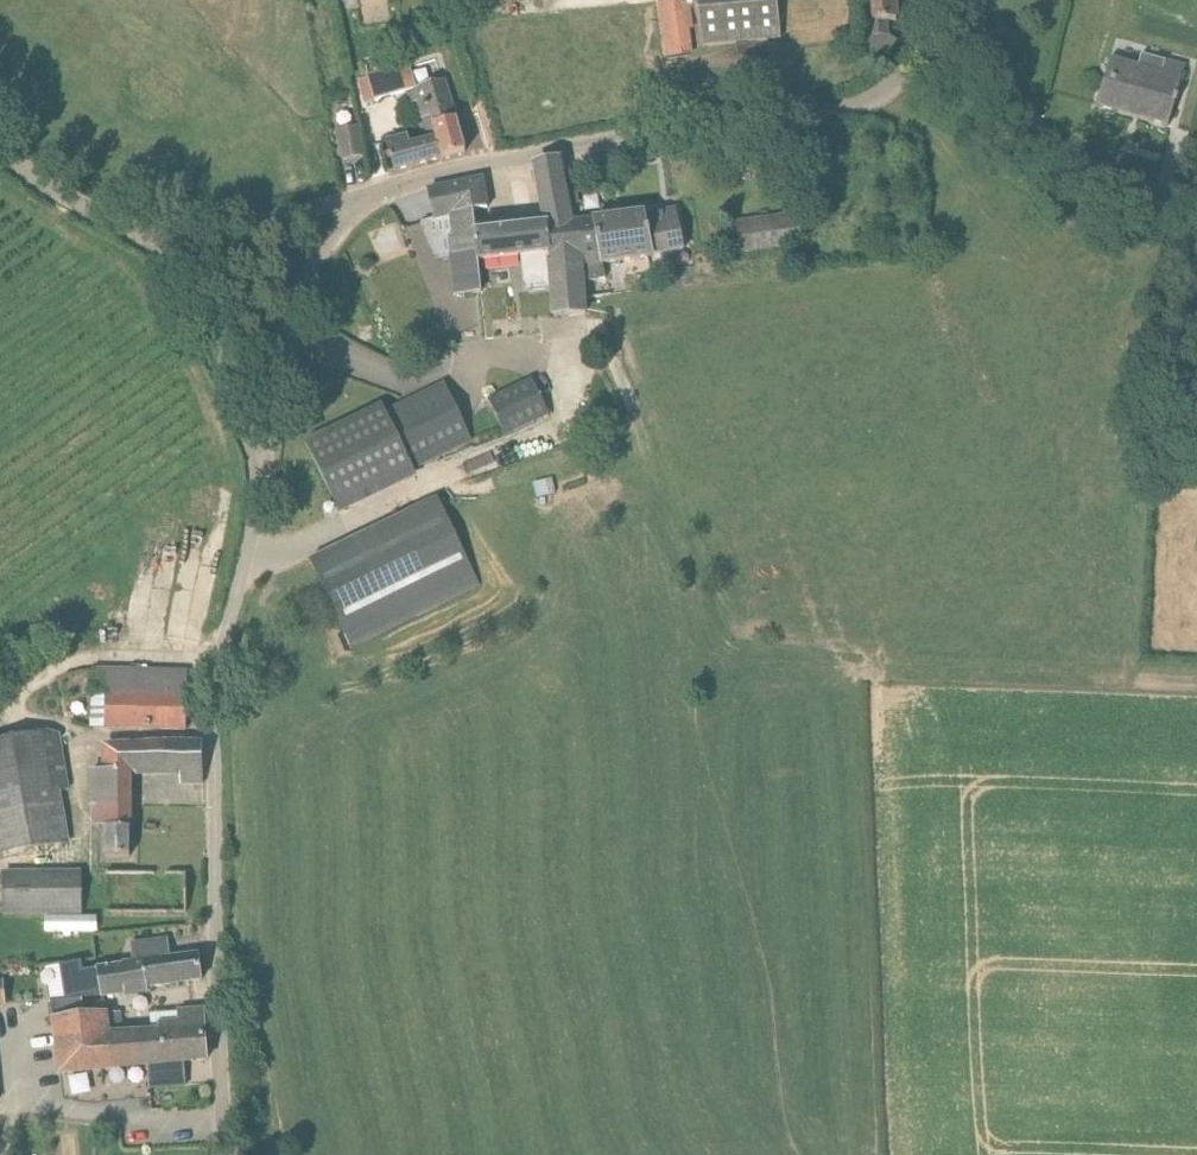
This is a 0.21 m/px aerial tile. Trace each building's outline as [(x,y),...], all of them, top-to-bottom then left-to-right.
[(666,59),(689,55),(682,0),(676,0),(658,2),(666,59)] [(700,24),(703,47),(781,38),(777,0),(697,0),(700,24)] [(882,60),(895,40),(886,34),(885,22),(897,21),(895,0),(867,0),(871,38),(869,53),(882,60)] [(1185,66),(1165,60),(1161,72),(1125,62),(1120,80),(1106,76),(1097,105),(1118,111),(1120,104),(1149,113),(1148,120),(1168,125),(1175,102),(1177,102),(1177,100),(1178,96),(1177,96),(1179,89),(1185,66)] [(456,119),(445,82),(418,91),(414,79),(412,79),(408,65),(360,79),(366,103),(414,90),(422,119),(423,119),(429,140),(437,138),(443,158),(465,152),(456,119)] [(344,161),(364,156),(358,126),(337,131),(344,161)] [(395,171),(443,158),(437,138),(429,140),(410,145),(407,136),(387,142),(395,171)] [(546,162),(535,165),(548,218),(477,235),(474,236),(478,261),(479,261),(548,254),(550,273),(554,316),(586,313),(582,265),(574,227),(560,159),(546,162)] [(483,287),(479,261),(478,261),(474,236),(477,235),(473,210),(488,208),(483,178),(428,190),(434,220),(451,216),(454,236),(450,237),(452,253),(451,253),(452,256),(453,255),(458,295),(460,294),(459,289),(483,287)] [(574,227),(582,265),(588,264),(589,269),(602,267),(602,264),(654,256),(683,250),(675,210),(658,214),(645,215),(608,220),(574,227)] [(725,255),(796,244),(791,214),(720,225),(725,255)] [(532,379),(489,400),(505,435),(549,414),(532,379)] [(472,440),(444,382),(386,411),(382,404),(304,443),(339,513),(417,475),(414,469),(472,440)] [(438,498),(437,499),(310,561),(352,646),(480,584),(438,498)] [(186,730),(188,673),(93,670),(93,695),(107,694),(106,726),(186,730)] [(62,790),(71,789),(59,732),(46,732),(28,733),(0,737),(0,852),(67,841),(62,790)] [(204,783),(202,745),(136,744),(106,746),(105,771),(88,772),(89,808),(96,808),(96,828),(105,828),(105,857),(130,856),(130,772),(146,772),(181,771),(181,783),(197,783),(198,785),(204,783)] [(4,912),(186,913),(186,873),(105,873),(92,874),(4,873),(4,912)] [(83,960),(61,963),(62,973),(63,973),(66,999),(82,998),(101,995),(102,997),(124,994),(124,995),(148,991),(147,988),(189,981),(202,980),(199,955),(169,959),(166,938),(131,943),(134,964),(99,969),(99,968),(84,970),(83,960)] [(84,1015),(82,998),(66,999),(51,1001),(53,1018),(84,1015)] [(179,1030),(121,1034),(108,1035),(113,1067),(147,1064),(149,1088),(177,1086),(175,1062),(207,1060),(204,1011),(177,1013),(179,1030)] [(108,1035),(121,1034),(119,1012),(106,1014),(106,1013),(84,1015),(53,1018),(51,1018),(58,1073),(113,1067),(108,1035)]
